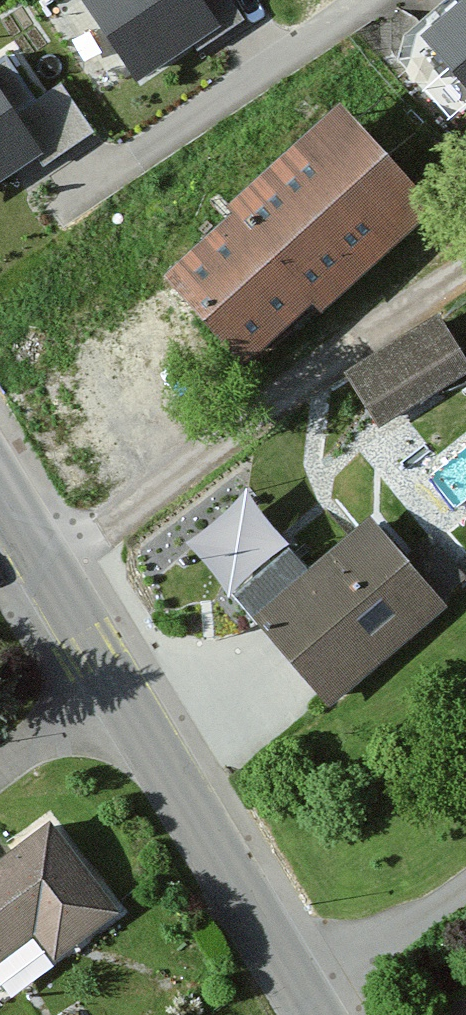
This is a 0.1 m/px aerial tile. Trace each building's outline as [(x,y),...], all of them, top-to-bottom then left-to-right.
[(132,69),(217,16),(206,0),(89,0),(132,69)] [(412,14),(465,78),(465,0),(428,0),(412,14)] [(0,61),(0,166),(35,144),(13,110),(31,99),(4,58),(0,61)] [(171,281),(250,371),(436,209),(341,100),(230,198),(245,216),(171,281)] [(435,304),(342,358),(374,414),(465,362),(465,358),(435,304)] [(358,518),(248,622),(328,707),(439,603),(358,518)] [(0,861),(0,961),(36,935),(57,965),(118,922),(49,826),(0,861)]
